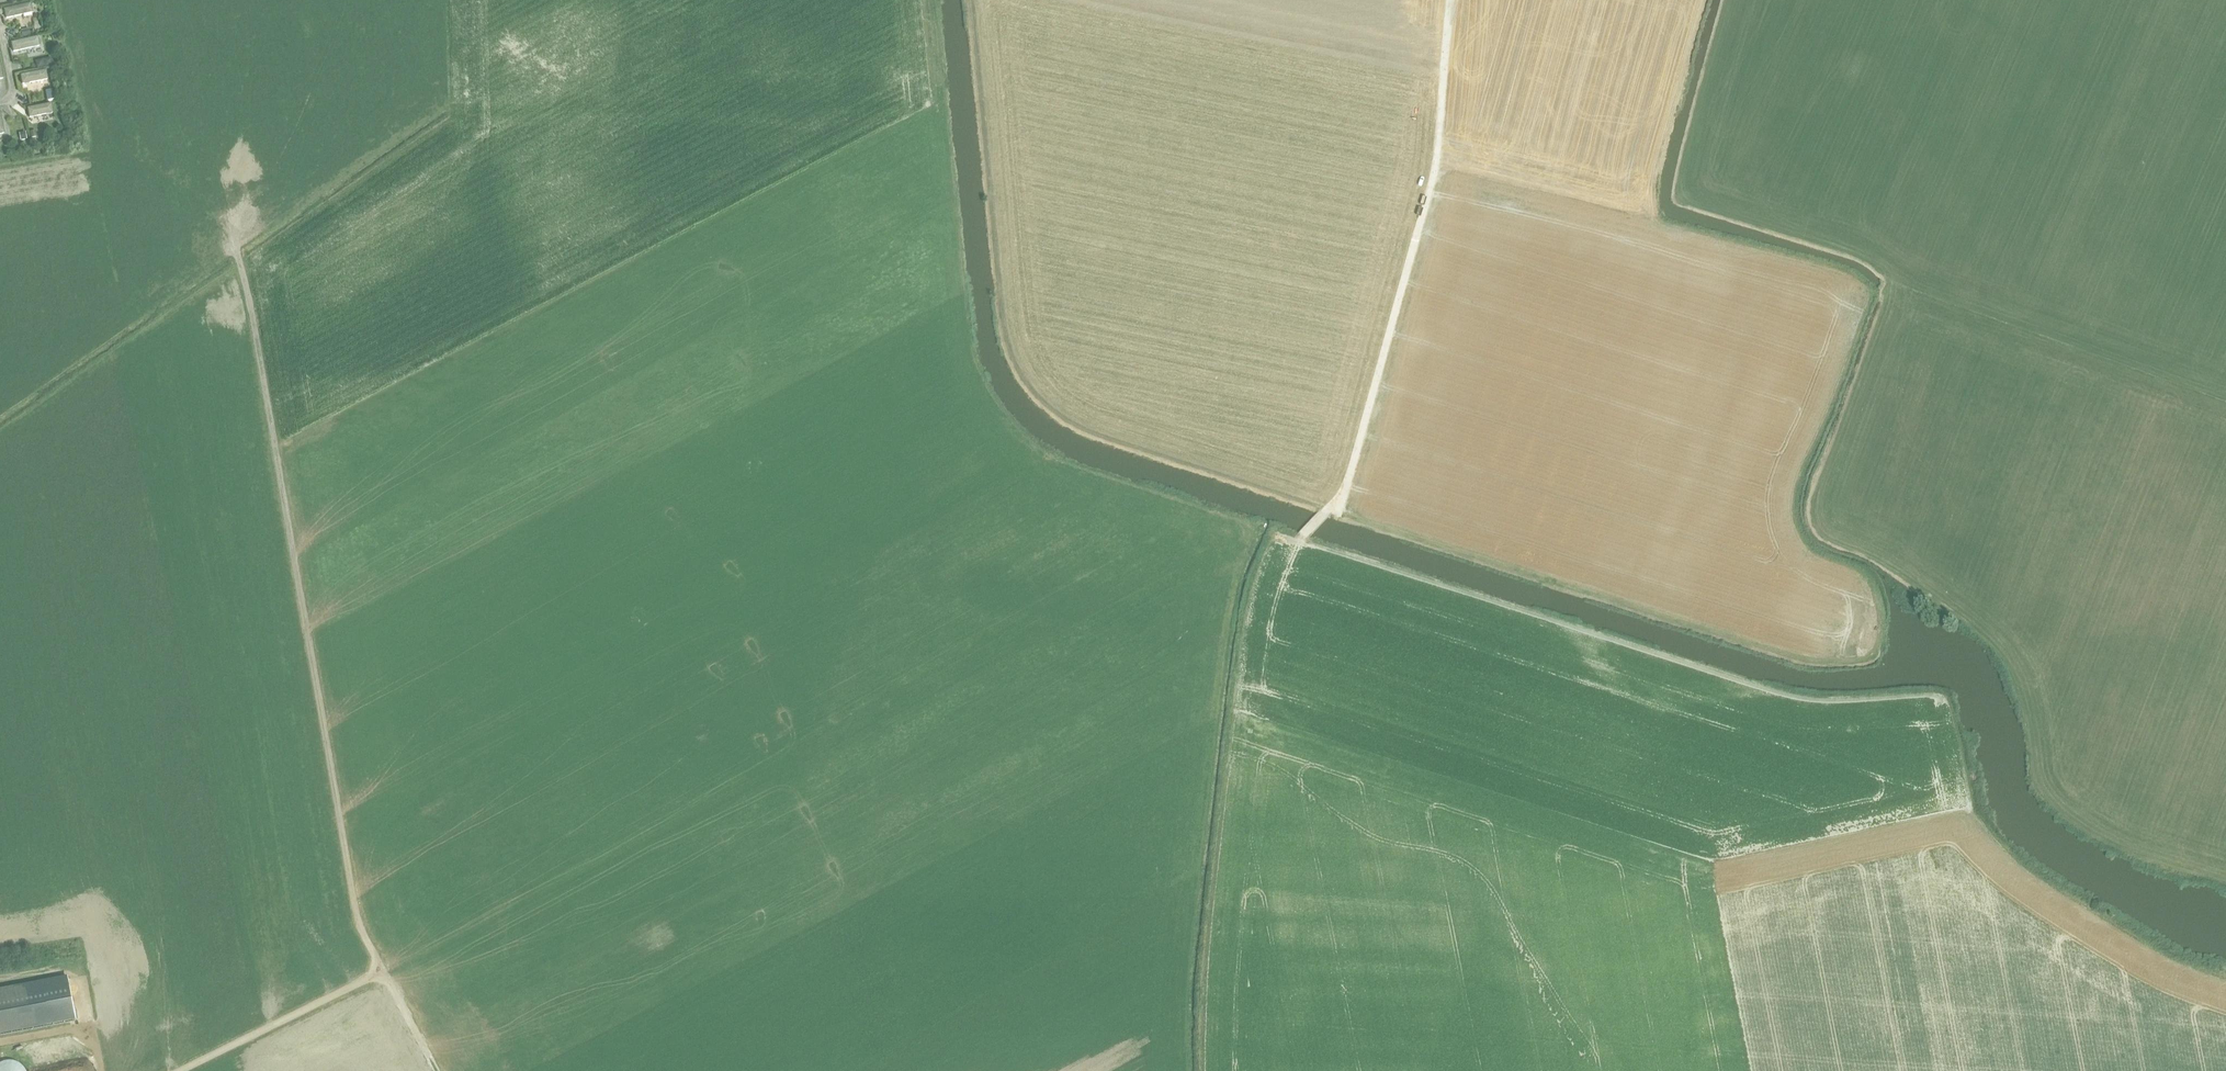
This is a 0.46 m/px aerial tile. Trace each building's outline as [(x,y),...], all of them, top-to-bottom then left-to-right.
[(28,30),(20,32),(21,39),(29,37),(28,30)] [(42,61),(34,63),(36,70),(44,69),(43,61),(42,61)] [(0,991),(0,1036),(76,1022),(67,978),(0,991)] [(24,1070),(23,1069),(22,1068),(21,1067),(20,1065),(19,1064),(17,1064),(16,1063),(14,1062),(13,1062),(11,1061),(10,1061),(8,1061),(6,1061),(5,1061),(3,1062),(2,1062),(0,1063),(0,1070),(25,1070),(24,1070)]
